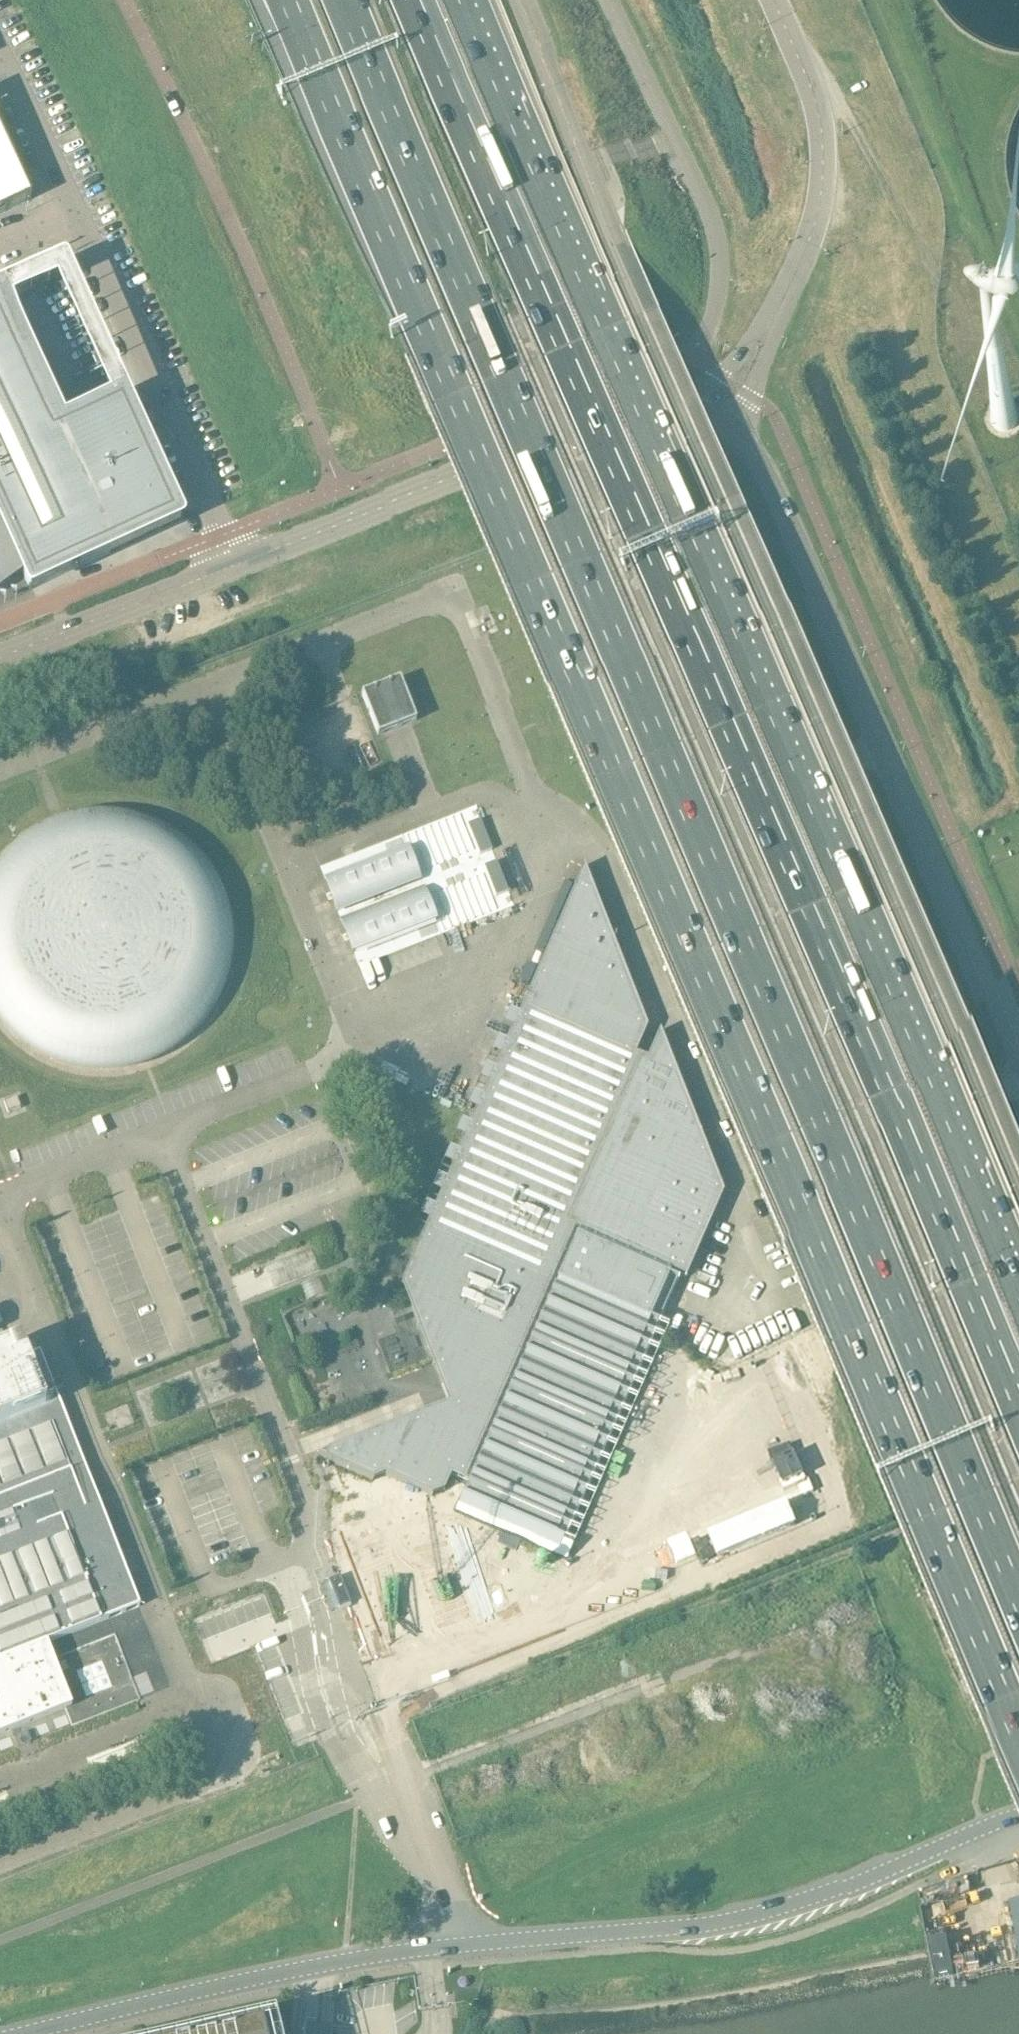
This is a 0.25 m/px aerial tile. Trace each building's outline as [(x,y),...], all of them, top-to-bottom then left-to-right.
[(0,135),(0,214),(30,200),(0,135)] [(21,569),(23,574),(31,590),(180,521),(123,397),(107,362),(67,276),(0,305),(0,524),(21,569)] [(998,430),(1000,431),(1007,431),(1012,428),(1016,423),(1017,417),(1015,411),(1010,406),(1004,405),(998,406),(993,410),(990,416),(990,418),(991,420),(991,422),(991,424),(992,425),(993,426),(995,428),(998,430)] [(2,583),(21,569),(0,524),(0,585),(2,583)] [(416,721),(400,679),(361,694),(378,736),(416,721)] [(183,838),(144,817),(99,811),(55,820),(17,843),(0,864),(0,1017),(21,1041),(56,1061),(96,1070),(137,1066),(175,1049),(205,1021),(225,986),(233,946),(228,905),(211,868),(183,838)] [(479,855),(492,850),(480,820),(467,825),(479,855)] [(407,849),(326,880),(337,911),(419,879),(407,849)] [(495,897),(508,892),(496,861),(483,867),(495,897)] [(686,1279),(723,1193),(659,1031),(647,1059),(636,1054),(647,1028),(583,866),(401,1283),(448,1404),(317,1455),(373,1479),(385,1475),(431,1495),(444,1491),(450,1477),(452,1478),(464,1483),(466,1484),(456,1506),(560,1551),(681,1277),(686,1279)] [(423,890),(342,922),(354,952),(435,920),(423,890)] [(20,1109),(16,1097),(3,1102),(7,1114),(20,1109)] [(79,1451),(40,1353),(26,1358),(20,1345),(0,1353),(0,1734),(65,1708),(72,1725),(171,1686),(147,1624),(79,1451)] [(765,1367),(768,1373),(784,1367),(782,1360),(765,1367)] [(430,1507),(348,1540),(381,1623),(390,1619),(382,1639),(396,1645),(404,1625),(405,1625),(409,1635),(491,1602),(458,1519),(448,1523),(447,1523),(464,1483),(452,1478),(435,1518),(434,1517),(430,1507)] [(340,1577),(328,1582),(331,1589),(339,1609),(350,1604),(343,1585),(340,1577)] [(28,1731),(17,1735),(21,1745),(31,1741),(28,1731)] [(14,1810),(8,1791),(0,1794),(0,1815),(14,1810)] [(63,1797),(50,1803),(50,1804),(50,1805),(50,1806),(51,1807),(51,1808),(53,1810),(54,1811),(55,1811),(56,1812),(58,1812),(60,1811),(61,1811),(62,1810),(63,1809),(64,1809),(65,1808),(65,1806),(65,1805),(66,1804),(66,1803),(65,1802),(65,1800),(64,1799),(64,1798),(63,1797)] [(1010,1904),(1018,1952),(1018,1902),(1010,1904)] [(946,1939),(927,1943),(934,1980),(953,1976),(946,1939)] [(334,2003),(302,2001),(300,2033),(331,2033),(334,2003)] [(272,2023),(224,2033),(275,2033),(272,2023)]
